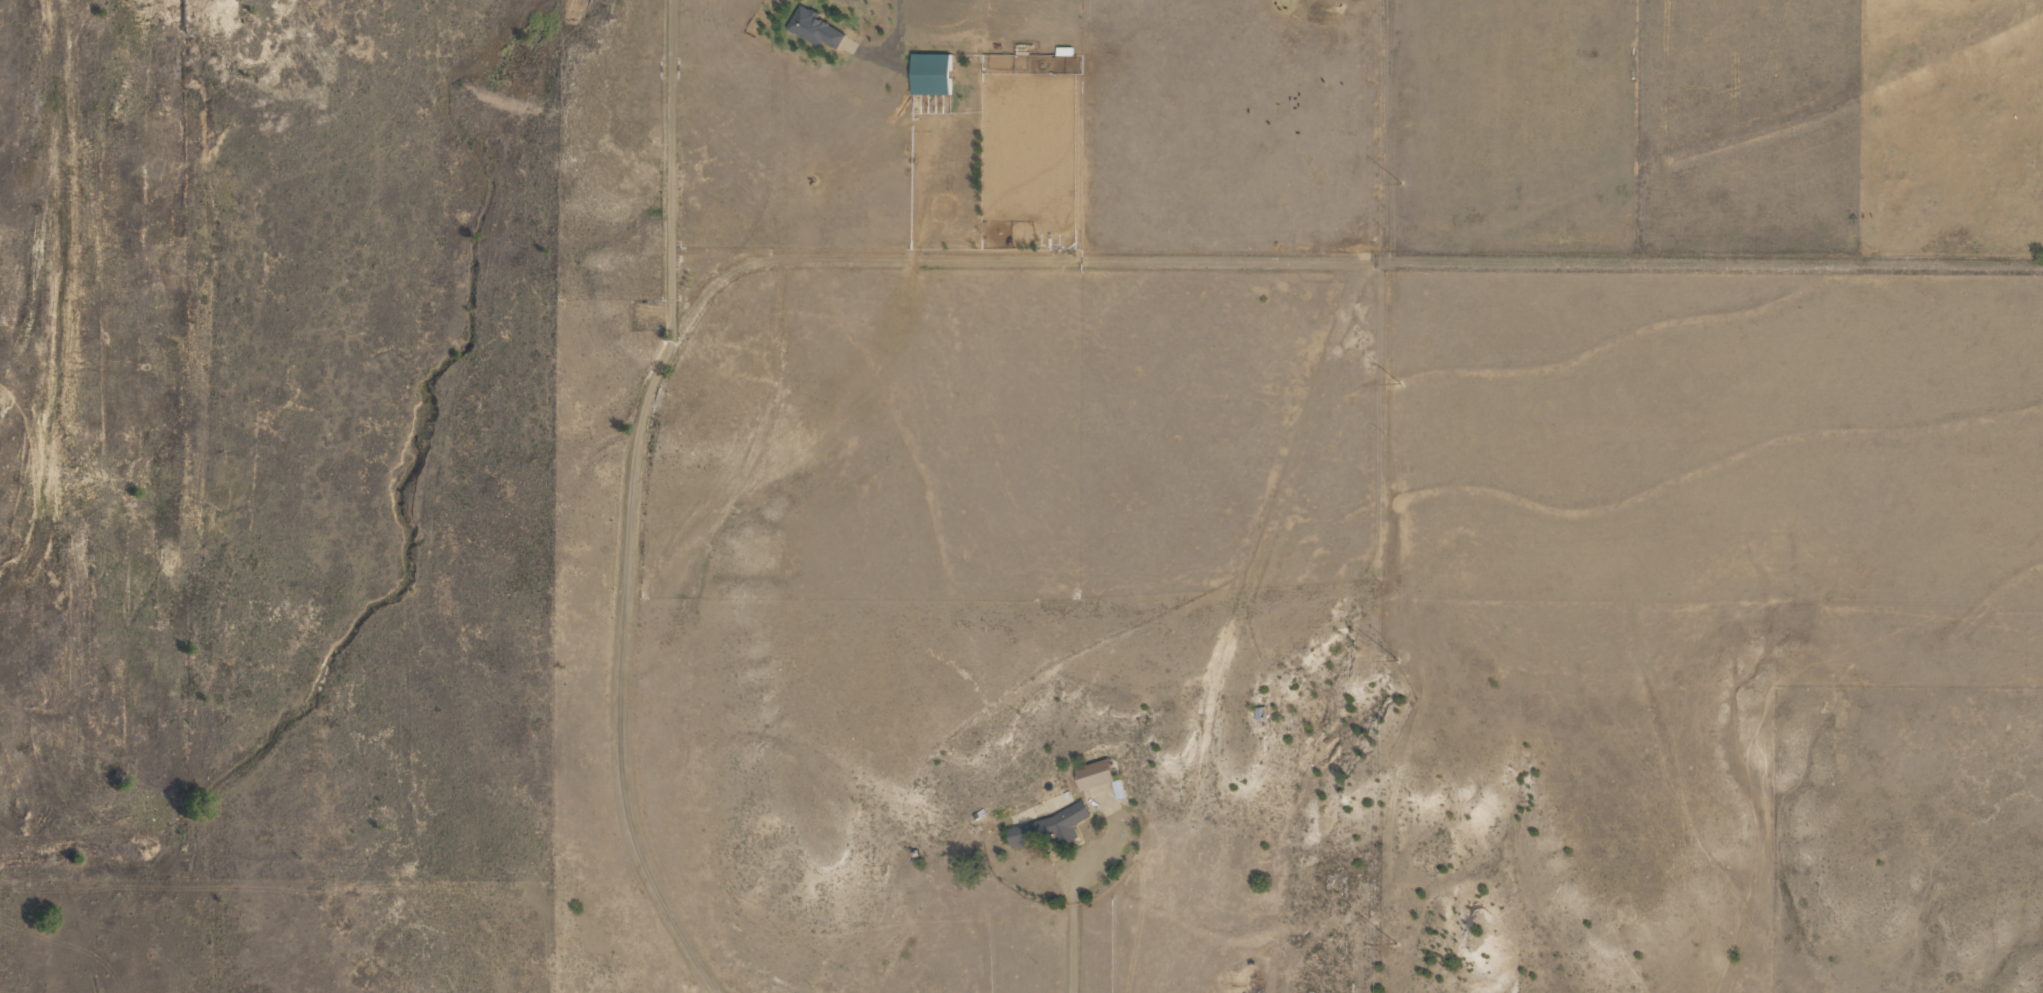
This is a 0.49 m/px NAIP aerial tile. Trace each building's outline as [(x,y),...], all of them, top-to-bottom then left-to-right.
[(820,47),(822,43),(836,50),(845,33),(814,18),(817,13),(798,4),(785,30),(820,47)] [(949,95),(950,55),(911,54),(910,94),(949,95)] [(1111,781),(1104,759),(1073,769),(1080,791),(1111,781)] [(1122,799),(1119,780),(1111,782),(1114,800),(1122,799)] [(1006,834),(1014,851),(1045,837),(1044,835),(1052,831),(1059,846),(1078,838),(1072,825),(1090,818),(1082,800),(1006,834)]
